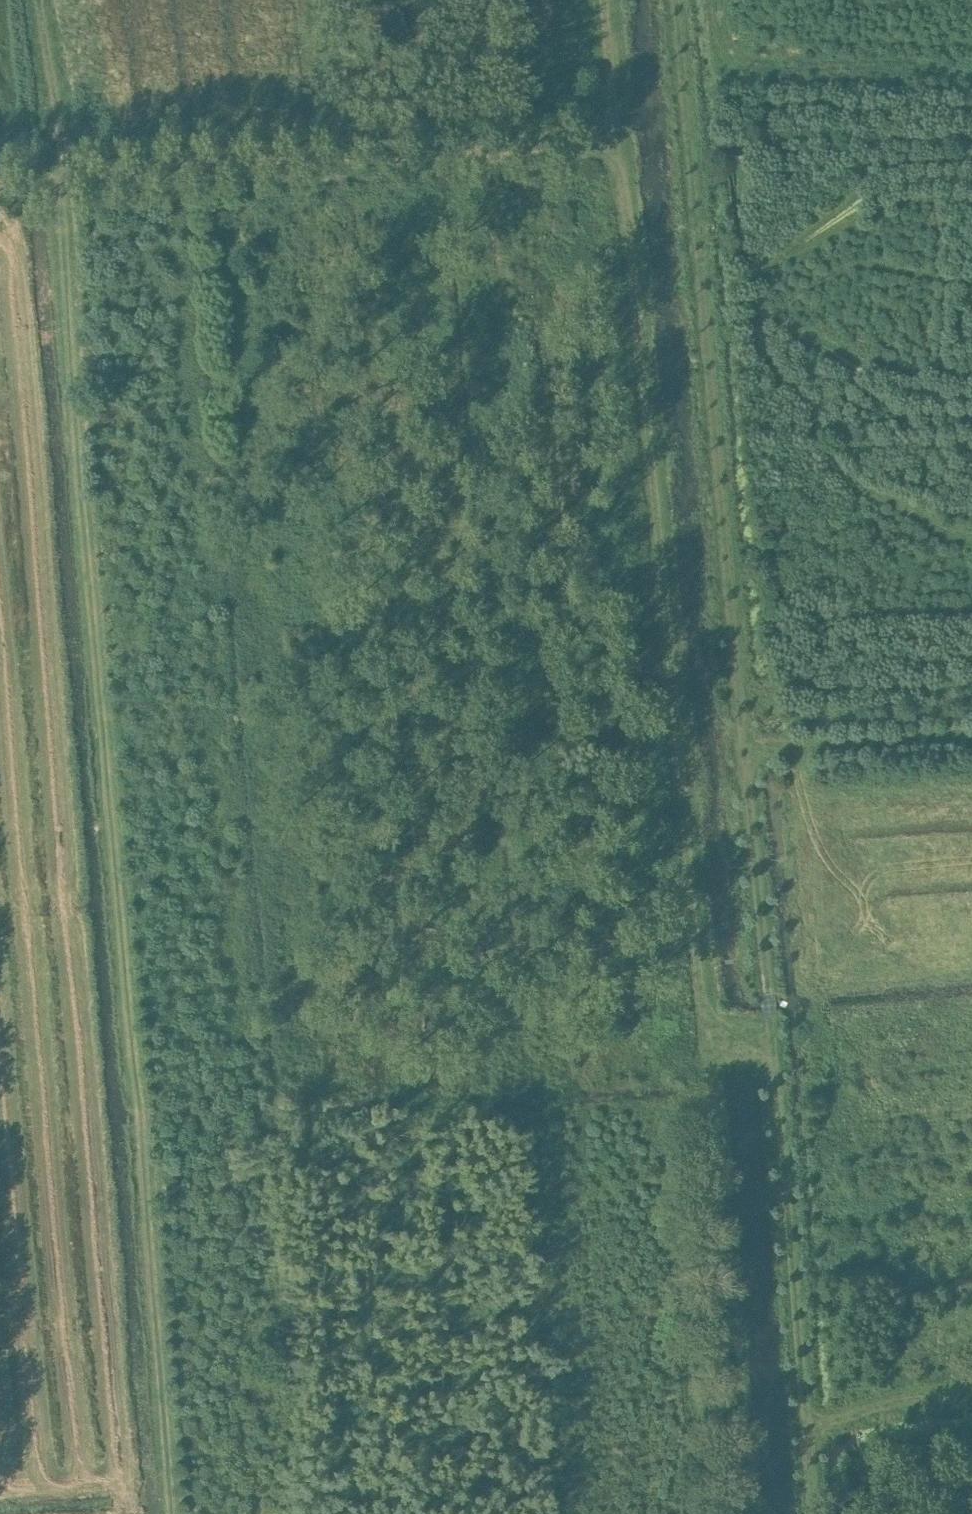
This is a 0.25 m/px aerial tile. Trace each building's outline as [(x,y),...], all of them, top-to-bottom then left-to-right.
[(736,128),(726,128),(726,142),(736,142),(736,128)]
